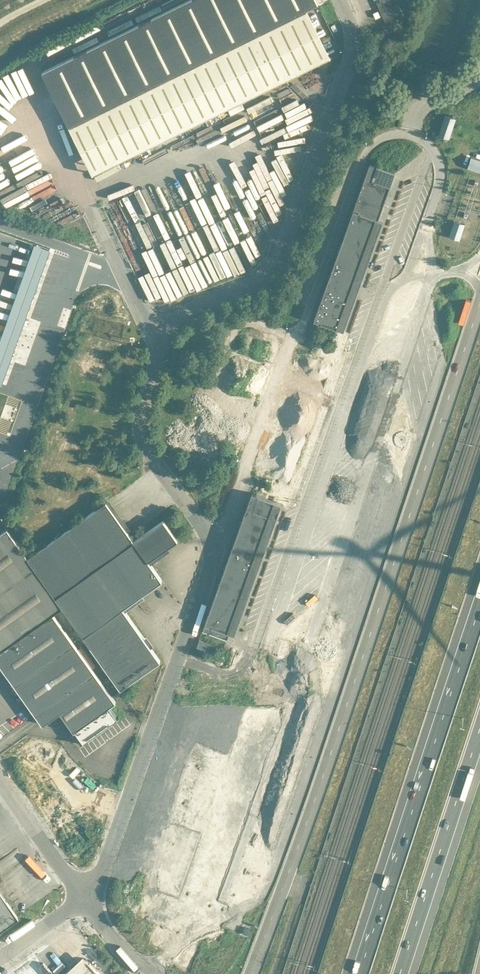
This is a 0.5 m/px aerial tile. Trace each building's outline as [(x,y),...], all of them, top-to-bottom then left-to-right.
[(322,0),(197,0),(49,73),(99,174),(347,52),(322,0)] [(279,98),(292,91),(289,87),(276,94),(279,98)] [(457,118),(446,114),(440,133),(451,137),(457,118)] [(298,166),(302,155),(291,151),(287,162),(298,166)] [(472,157),(468,169),(479,173),(479,159),(472,157)] [(297,180),(301,170),(288,164),(283,173),(297,180)] [(392,183),(395,173),(369,164),(366,174),(392,183)] [(388,194),(392,183),(366,174),(362,185),(388,194)] [(385,204),(388,194),(362,185),(359,195),(385,204)] [(381,215),(385,204),(359,195),(355,206),(381,215)] [(248,206),(257,215),(261,211),(252,202),(248,206)] [(378,225),(381,215),(355,206),(352,216),(378,225)] [(374,235),(378,225),(352,216),(348,226),(374,235)] [(465,224),(453,221),(449,237),(461,240),(465,224)] [(371,246),(374,235),(348,226),(345,237),(371,246)] [(367,256),(371,246),(345,237),(341,247),(367,256)] [(36,243),(13,306),(0,343),(0,382),(5,384),(30,313),(53,249),(36,243)] [(363,267),(367,256),(341,247),(337,258),(363,267)] [(360,277),(363,267),(337,258),(334,268),(360,277)] [(356,287),(360,277),(334,268),(330,279),(356,287)] [(353,298),(356,287),(330,279),(327,289),(353,298)] [(349,308),(353,298),(327,289),(323,299),(349,308)] [(346,319),(349,308),(323,299),(320,310),(346,319)] [(342,329),(346,319),(320,310),(316,320),(342,329)] [(311,357),(274,478),(298,486),(335,365),(311,357)] [(276,512),(281,498),(254,489),(249,502),(276,512)] [(151,559),(181,538),(168,519),(139,540),(111,500),(33,553),(68,603),(127,686),(164,658),(126,606),(165,579),(151,559)] [(272,526),(276,512),(249,502),(245,516),(272,526)] [(267,539),(272,526),(245,516),(240,530),(267,539)] [(68,603),(12,527),(0,535),(0,653),(58,611),(68,603)] [(262,553),(267,539),(240,530),(235,544),(262,553)] [(257,567),(262,553),(235,544),(230,557),(257,567)] [(252,581),(257,567),(230,557),(225,571),(252,581)] [(247,594),(252,581),(225,571),(220,585),(247,594)] [(243,608),(247,594),(220,585),(216,598),(243,608)] [(238,622),(243,608),(216,598),(211,612),(238,622)] [(58,611),(0,653),(0,654),(48,722),(65,708),(87,740),(123,715),(115,705),(121,699),(58,611)] [(233,635),(238,622),(211,612),(206,626),(233,635)] [(210,652),(213,645),(200,640),(197,648),(210,652)] [(22,915),(0,884),(0,930),(22,915)] [(77,973),(98,973),(100,972),(84,955),(70,967),(77,973)]
